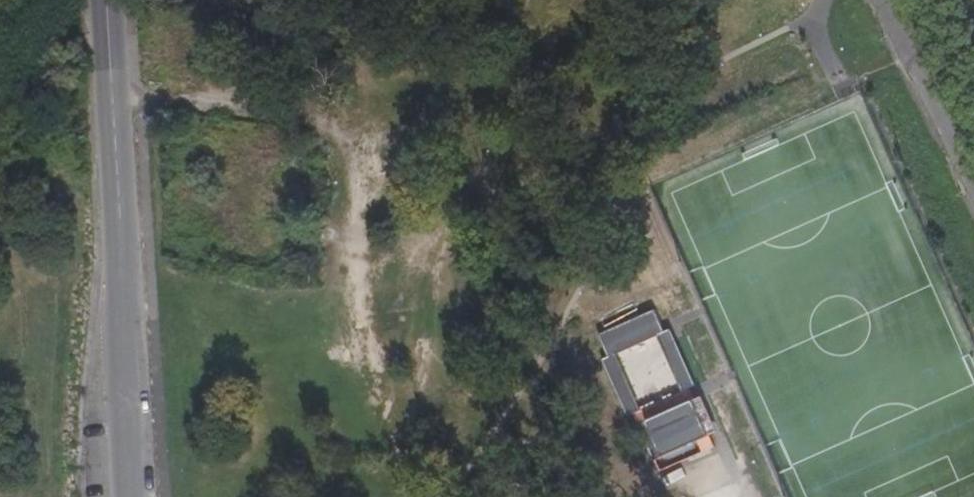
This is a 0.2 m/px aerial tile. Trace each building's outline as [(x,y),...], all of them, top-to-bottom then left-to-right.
[(664,332),(655,310),(598,334),(608,357),(602,359),(627,417),(634,414),(639,425),(638,425),(654,461),(655,460),(660,471),(715,447),(690,389),(696,386),(671,329),(664,332)]
